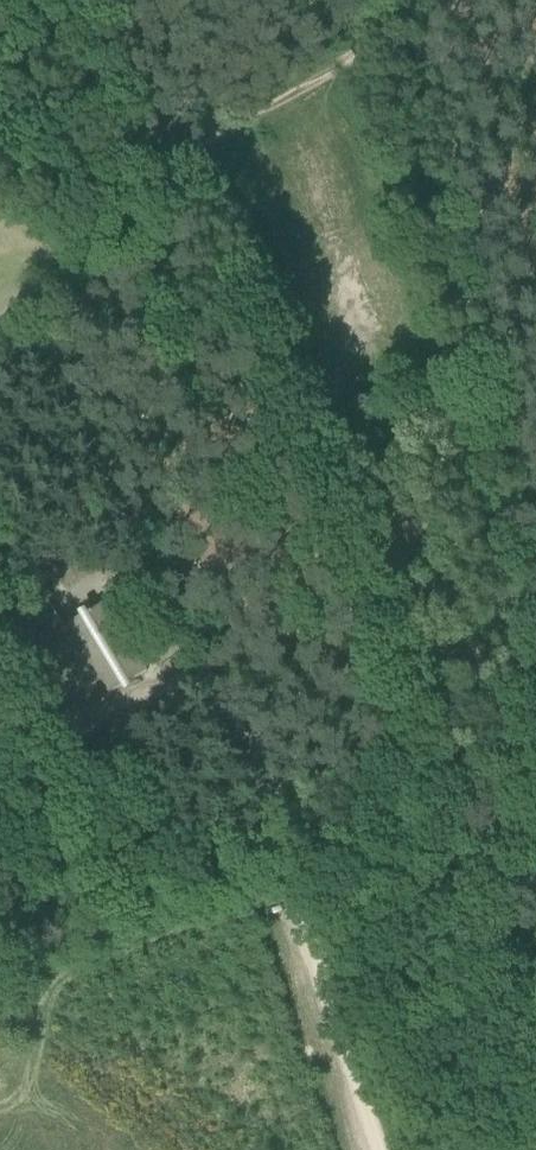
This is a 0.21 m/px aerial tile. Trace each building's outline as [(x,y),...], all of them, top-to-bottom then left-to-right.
[(0,627),(0,648),(42,718),(74,699),(73,696),(95,683),(103,697),(146,672),(105,602),(63,628),(47,602),(24,616),(23,613),(0,627)]
